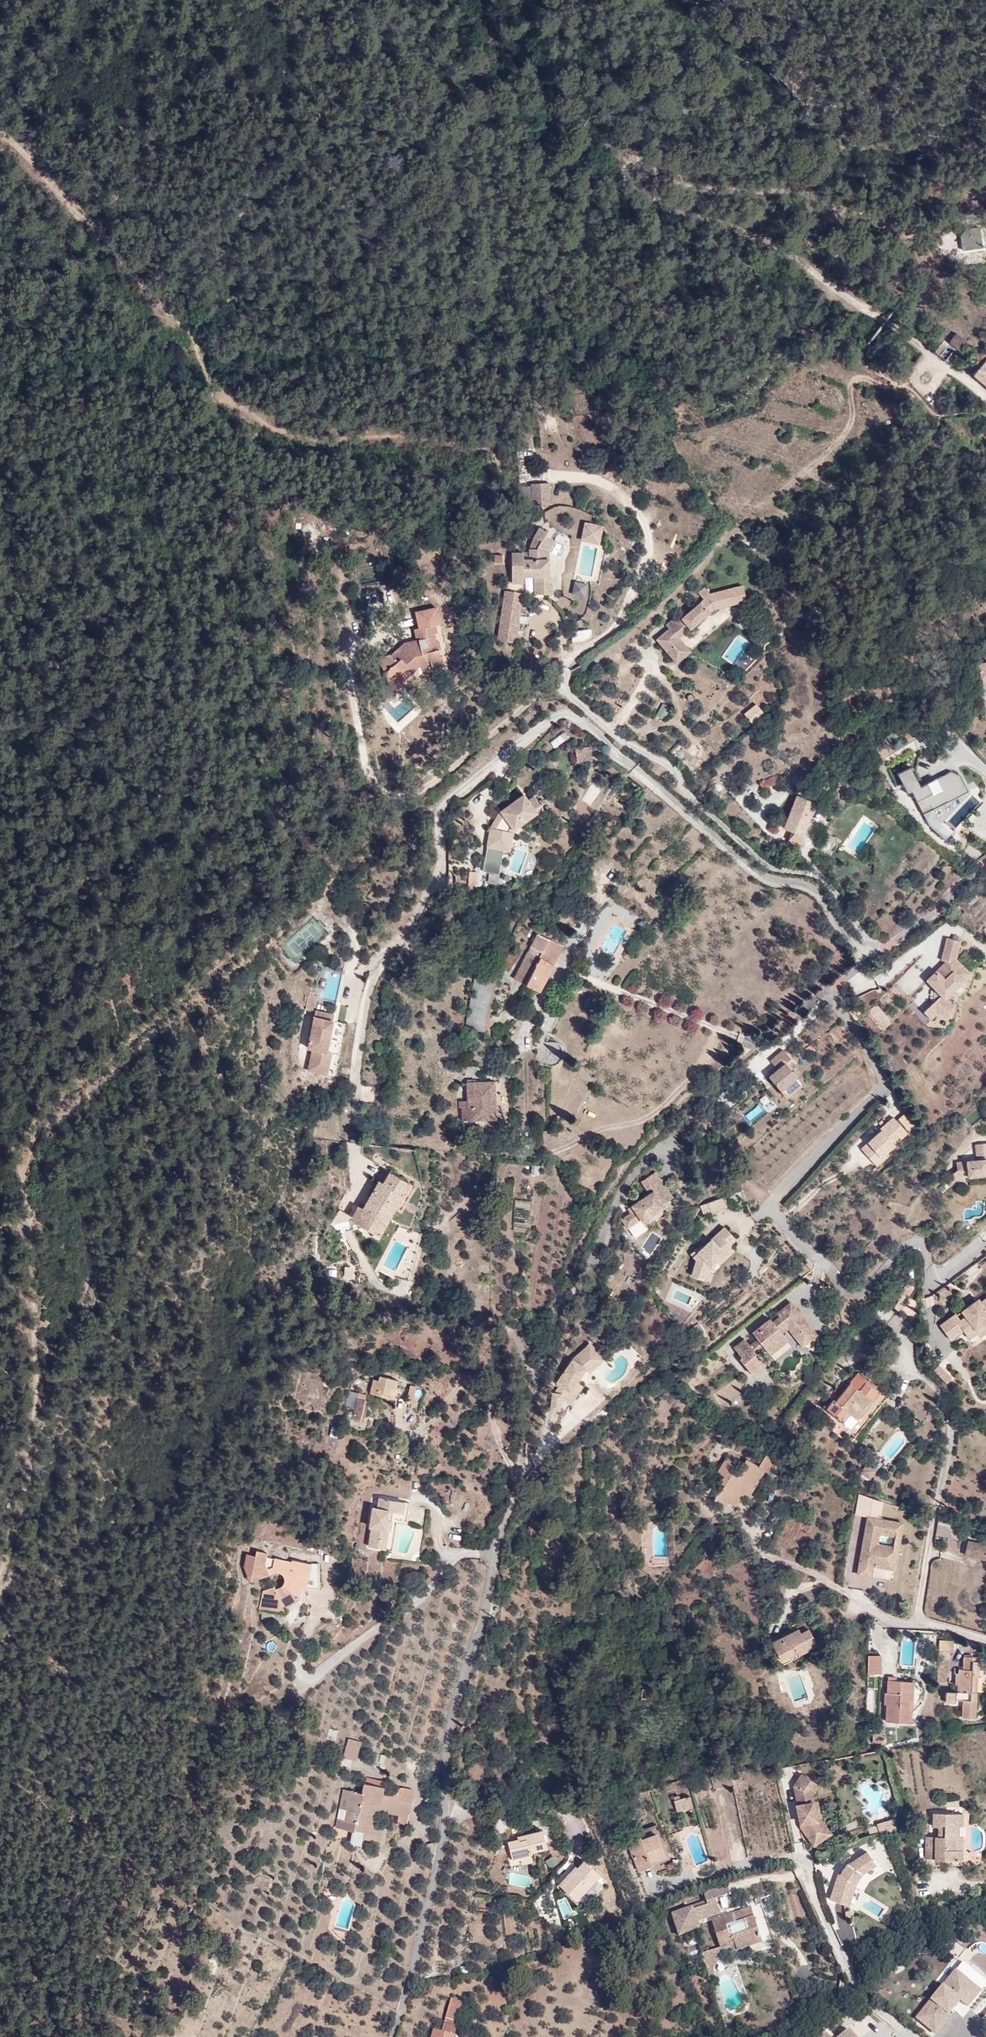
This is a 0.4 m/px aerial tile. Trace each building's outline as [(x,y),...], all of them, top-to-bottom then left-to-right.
[(985,246),(980,223),(967,226),(962,232),(965,250),(985,246)] [(943,331),(948,335),(934,352),(949,364),(968,341),(948,326),(943,331)] [(530,428),(519,429),(522,449),(533,447),(530,428)] [(521,504),(532,503),(531,486),(520,487),(521,504)] [(532,503),(550,503),(550,486),(531,486),(532,503)] [(530,549),(530,558),(530,576),(535,576),(535,594),(553,594),(553,584),(550,584),(549,551),(550,549),(555,541),(546,536),(548,531),(541,527),(535,537),(542,540),(537,548),(530,549)] [(566,536),(560,533),(555,541),(550,549),(560,555),(567,537),(566,536)] [(512,552),(513,577),(524,576),(524,559),(523,552),(512,552)] [(712,609),(746,601),(744,586),(710,595),(676,624),(669,629),(656,640),(676,664),(691,652),(679,638),(712,609)] [(710,595),(705,589),(699,594),(704,600),(710,595)] [(504,591),(497,639),(515,642),(522,594),(504,591)] [(414,614),(417,631),(412,632),(415,643),(404,645),(388,657),(387,656),(373,666),(395,696),(404,688),(402,685),(419,669),(427,669),(427,664),(429,664),(430,673),(434,673),(434,670),(443,669),(442,659),(439,660),(438,652),(440,652),(438,642),(433,642),(433,637),(436,637),(435,628),(439,628),(437,609),(414,614)] [(669,629),(676,624),(673,620),(666,626),(669,629)] [(764,732),(760,725),(755,728),(759,735),(764,732)] [(578,763),(592,761),(591,747),(576,748),(578,763)] [(922,813),(928,825),(944,839),(950,833),(938,822),(932,809),(968,791),(960,774),(951,771),(926,783),(929,788),(925,790),(923,785),(920,786),(911,766),(897,773),(907,793),(911,791),(922,813)] [(760,782),(763,789),(779,781),(776,775),(760,782)] [(709,803),(720,792),(713,784),(702,795),(709,803)] [(815,803),(796,796),(791,809),(810,816),(815,803)] [(545,817),(532,798),(526,802),(523,797),(499,815),(491,830),(486,848),(507,854),(510,835),(535,816),(538,820),(545,817)] [(805,836),(803,835),(810,816),(791,809),(784,828),(791,831),(788,840),(799,845),(799,844),(802,845),(805,836)] [(656,866),(662,862),(659,858),(653,863),(656,866)] [(526,985),(539,991),(553,964),(563,945),(551,939),(538,934),(528,952),(525,958),(536,964),(526,985)] [(939,968),(928,978),(937,988),(937,989),(936,989),(936,990),(936,991),(935,991),(935,992),(935,993),(935,994),(935,995),(935,996),(935,997),(936,997),(936,998),(937,999),(925,1010),(932,1017),(936,1013),(952,1017),(955,1004),(946,996),(971,971),(956,956),(961,940),(948,937),(943,957),(946,961),(950,964),(942,971),(939,968)] [(501,968),(507,972),(520,951),(513,948),(501,968)] [(526,985),(536,964),(525,958),(515,978),(526,985)] [(946,961),(939,968),(942,971),(950,964),(946,961)] [(432,970),(431,966),(428,965),(425,965),(423,966),(421,969),(421,972),(423,974),(425,976),(429,975),(432,973),(432,970)] [(466,1027),(484,1030),(494,981),(476,978),(466,1027)] [(860,1013),(861,1012),(856,1007),(851,1013),(857,1020),(862,1015),(860,1013)] [(330,1056),(325,1055),(332,1026),(314,1022),(309,1044),(313,1044),(306,1074),(325,1078),(330,1056)] [(783,1049),(770,1061),(777,1069),(769,1076),(785,1096),(802,1082),(796,1074),(801,1070),(790,1058),(783,1049)] [(745,1065),(742,1061),(737,1065),(741,1070),(745,1065)] [(463,1120),(493,1119),(491,1082),(468,1083),(468,1102),(469,1109),(462,1109),(463,1120)] [(812,1119),(824,1108),(819,1103),(807,1114),(812,1119)] [(576,1126),(581,1119),(575,1116),(571,1123),(576,1126)] [(900,1138),(906,1132),(893,1117),(880,1129),(881,1130),(861,1148),(867,1156),(875,1150),(880,1155),(885,1151),(894,1144),(892,1141),(898,1136),(900,1138)] [(976,1159),(958,1161),(958,1169),(945,1180),(950,1185),(959,1177),(985,1174),(985,1144),(975,1145),(976,1159)] [(880,1155),(875,1150),(867,1156),(874,1164),(887,1153),(885,1151),(880,1155)] [(389,1171),(383,1168),(376,1179),(378,1180),(382,1183),(385,1179),(389,1171)] [(381,1233),(396,1206),(401,1209),(414,1185),(389,1171),(385,1179),(388,1181),(386,1185),(382,1183),(378,1180),(363,1208),(358,1205),(352,1216),(350,1220),(362,1227),(368,1230),(369,1226),(381,1233)] [(665,1210),(662,1205),(672,1199),(655,1173),(640,1183),(649,1196),(628,1210),(631,1214),(621,1221),(627,1230),(638,1223),(640,1226),(665,1210)] [(710,1211),(726,1206),(723,1197),(707,1202),(710,1210),(710,1211)] [(702,1213),(710,1210),(707,1202),(700,1204),(702,1213)] [(337,1233),(340,1238),(342,1240),(348,1231),(362,1227),(350,1220),(352,1216),(340,1210),(337,1215),(336,1222),(336,1228),(337,1233)] [(368,1230),(379,1236),(381,1233),(369,1226),(368,1230)] [(695,1258),(690,1274),(704,1278),(707,1271),(710,1272),(712,1265),(717,1260),(731,1248),(729,1246),(736,1240),(725,1227),(703,1247),(698,1252),(696,1249),(691,1254),(695,1258)] [(720,1264),(734,1251),(731,1248),(717,1260),(720,1264)] [(711,1280),(713,1273),(710,1272),(707,1271),(704,1278),(711,1280)] [(945,1287),(936,1291),(940,1300),(949,1296),(945,1287)] [(901,1310),(908,1297),(901,1293),(898,1298),(900,1299),(897,1305),(899,1306),(897,1309),(901,1310)] [(982,1302),(979,1299),(941,1327),(952,1341),(964,1332),(970,1340),(978,1334),(980,1337),(985,1333),(985,1299),(982,1302)] [(794,1335),(808,1324),(791,1303),(777,1314),(779,1316),(772,1322),(770,1319),(752,1333),(757,1339),(750,1345),(745,1338),(734,1347),(754,1373),(765,1364),(756,1353),(763,1347),(769,1355),(787,1340),(782,1333),(788,1328),(794,1335)] [(803,1346),(816,1335),(808,1324),(794,1335),(803,1346)] [(588,1377),(602,1363),(589,1347),(570,1364),(561,1378),(552,1396),(548,1410),(558,1413),(559,1400),(569,1407),(580,1390),(575,1386),(585,1374),(588,1377)] [(950,1380),(937,1367),(932,1372),(944,1385),(950,1380)] [(392,1398),(396,1379),(380,1375),(379,1380),(374,1379),(370,1393),(392,1398)] [(875,1385),(868,1379),(865,1382),(873,1388),(875,1385)] [(873,1401),(879,1393),(873,1388),(865,1382),(860,1390),(850,1382),(841,1395),(836,1392),(832,1398),(832,1399),(827,1408),(842,1421),(849,1412),(854,1416),(868,1397),(873,1401)] [(414,1402),(418,1386),(411,1384),(407,1401),(408,1401),(414,1402)] [(367,1401),(365,1400),(366,1394),(348,1391),(345,1407),(354,1409),(352,1419),(362,1421),(367,1401)] [(739,1392),(727,1399),(732,1407),(743,1400),(739,1392)] [(397,1398),(393,1412),(400,1414),(404,1399),(397,1398)] [(899,1424),(906,1423),(905,1414),(898,1415),(899,1424)] [(777,1456),(768,1451),(762,1460),(771,1465),(777,1456)] [(783,1476),(790,1464),(777,1456),(771,1465),(762,1460),(759,1466),(764,1469),(769,1472),(772,1469),(783,1476)] [(723,1476),(719,1482),(724,1485),(732,1471),(730,1470),(734,1462),(727,1457),(718,1472),(723,1476)] [(744,1489),(750,1493),(764,1469),(759,1466),(746,1458),(736,1474),(732,1471),(724,1485),(719,1494),(716,1492),(712,1499),(724,1506),(728,1501),(734,1505),(741,1495),(744,1489)] [(877,1470),(868,1463),(861,1472),(870,1480),(877,1470)] [(741,1495),(747,1498),(750,1493),(744,1489),(741,1495)] [(405,1509),(406,1499),(381,1496),(379,1504),(373,1503),(370,1525),(372,1525),(370,1545),(388,1547),(391,1525),(389,1525),(391,1508),(405,1509)] [(874,1576),(875,1566),(889,1568),(893,1547),(880,1544),(881,1533),(898,1536),(903,1537),(905,1524),(870,1517),(860,1574),(873,1577),(874,1576)] [(958,1539),(962,1525),(940,1519),(936,1533),(937,1533),(958,1539)] [(666,1563),(666,1529),(652,1530),(652,1563),(666,1563)] [(898,1536),(896,1547),(893,1547),(889,1568),(897,1570),(901,1548),(903,1537),(898,1536)] [(985,1548),(985,1543),(966,1538),(964,1551),(984,1556),(985,1548)] [(268,1553),(257,1551),(256,1557),(247,1555),(246,1562),(245,1567),(251,1581),(273,1573),(279,1571),(281,1572),(284,1574),(285,1577),(286,1581),(285,1583),(283,1586),(276,1588),(275,1586),(264,1590),(260,1609),(284,1610),(283,1608),(300,1598),(303,1587),(307,1588),(312,1563),(307,1563),(293,1560),(292,1562),(276,1558),(275,1559),(273,1567),(268,1568),(266,1563),(267,1557),(268,1553)] [(275,1559),(267,1557),(266,1563),(268,1568),(273,1567),(275,1559)] [(874,1576),(887,1578),(889,1568),(875,1566),(874,1576)] [(805,1621),(779,1635),(780,1638),(806,1624),(805,1621)] [(798,1654),(817,1644),(806,1624),(780,1638),(772,1643),(781,1659),(796,1651),(798,1654)] [(868,1655),(868,1664),(881,1664),(882,1655),(868,1655)] [(962,1717),(975,1718),(977,1692),(971,1692),(972,1676),(978,1676),(980,1676),(981,1657),(963,1656),(963,1669),(958,1669),(958,1673),(956,1673),(955,1684),(958,1684),(957,1691),(946,1691),(946,1703),(955,1703),(956,1700),(962,1700),(962,1717)] [(881,1664),(868,1664),(868,1674),(881,1674),(881,1664)] [(794,1699),(796,1706),(814,1700),(804,1671),(785,1677),(793,1699),(794,1699)] [(913,1689),(896,1688),(896,1680),(888,1680),(888,1692),(884,1692),(884,1704),(887,1705),(886,1721),(908,1722),(909,1700),(913,1700),(913,1689)] [(913,1689),(914,1681),(896,1680),(896,1688),(913,1689)] [(883,1742),(883,1734),(873,1734),(873,1742),(883,1742)] [(343,1758),(345,1758),(356,1762),(361,1742),(349,1738),(343,1758)] [(730,1774),(720,1775),(711,1777),(714,1789),(733,1784),(730,1774)] [(823,1820),(818,1821),(814,1802),(813,1795),(819,1786),(802,1775),(794,1787),(801,1829),(802,1830),(814,1847),(833,1834),(823,1820)] [(380,1807),(394,1810),(397,1794),(382,1791),(383,1786),(364,1782),(362,1792),(349,1790),(345,1810),(357,1812),(355,1822),(354,1829),(362,1831),(360,1837),(380,1841),(384,1825),(376,1824),(378,1814),(380,1807)] [(357,1812),(345,1810),(349,1790),(343,1788),(337,1818),(355,1822),(357,1812)] [(409,1817),(413,1797),(397,1794),(394,1810),(380,1807),(378,1814),(384,1815),(384,1812),(399,1815),(409,1817)] [(693,1806),(689,1796),(679,1799),(674,1801),(673,1801),(677,1812),(693,1806)] [(629,1811),(625,1798),(615,1800),(619,1814),(629,1811)] [(823,1820),(819,1801),(814,1802),(818,1821),(823,1820)] [(955,1850),(955,1836),(958,1836),(958,1825),(963,1825),(963,1813),(932,1813),(932,1827),(938,1827),(938,1836),(935,1836),(934,1859),(962,1860),(962,1849),(955,1850)] [(398,1824),(407,1826),(409,1817),(399,1815),(398,1824)] [(354,1829),(355,1822),(337,1818),(336,1827),(352,1831),(353,1828),(354,1829)] [(895,1819),(879,1824),(882,1832),(897,1826),(895,1819)] [(660,1832),(658,1824),(639,1831),(642,1838),(656,1833),(660,1832)] [(350,1843),(359,1844),(360,1837),(362,1831),(354,1829),(353,1828),(352,1831),(350,1843)] [(544,1833),(536,1835),(535,1831),(521,1835),(522,1838),(518,1839),(507,1841),(512,1860),(520,1858),(532,1855),(531,1851),(547,1847),(544,1833)] [(656,1833),(642,1838),(639,1831),(626,1836),(638,1870),(652,1864),(650,1860),(664,1856),(656,1833)] [(926,1836),(926,1859),(934,1859),(935,1836),(926,1836)] [(867,1852),(848,1865),(844,1871),(854,1894),(859,1877),(876,1866),(867,1852)] [(522,1864),(534,1861),(532,1855),(520,1858),(522,1864)] [(549,1868),(557,1863),(553,1856),(545,1862),(549,1868)] [(514,1866),(522,1864),(520,1858),(512,1860),(514,1866)] [(578,1867),(571,1874),(569,1872),(559,1884),(577,1901),(600,1875),(584,1860),(578,1867)] [(578,1867),(576,1865),(569,1872),(571,1874),(578,1867)] [(850,1906),(854,1894),(844,1871),(841,1875),(839,1875),(831,1900),(850,1906)] [(704,1892),(707,1902),(671,1916),(678,1935),(700,1926),(698,1920),(720,1912),(715,1898),(729,1893),(726,1884),(704,1892)] [(762,1942),(752,1907),(711,1920),(720,1947),(735,1943),(737,1950),(762,1942)] [(347,1938),(349,1929),(335,1925),(334,1929),(340,1936),(347,1938)] [(965,1949),(950,1937),(943,1945),(959,1958),(965,1949)] [(720,1948),(701,1954),(707,1970),(713,1968),(723,1956),(720,1948)] [(962,2000),(960,1998),(972,1983),(962,1975),(961,1978),(954,1973),(926,2008),(945,2024),(952,2015),(950,2014),(961,2001),(962,2000)] [(963,2003),(977,1987),(972,1983),(960,1998),(962,2000),(961,2001),(963,2003)] [(464,2002),(452,1999),(447,2018),(459,2022),(464,2002)] [(444,2030),(442,2029),(441,2032),(455,2036),(459,2022),(447,2018),(444,2030)]
